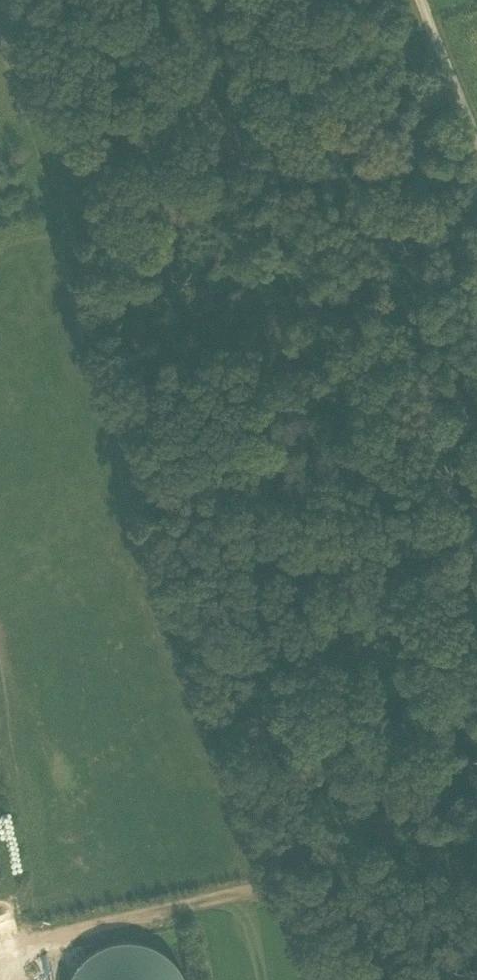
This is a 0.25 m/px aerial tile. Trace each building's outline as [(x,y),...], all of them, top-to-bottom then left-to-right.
[(120,943),(103,948),(88,957),(76,971),(72,979),(186,979),(182,971),(170,958),(155,948),(138,943),(120,943)]
